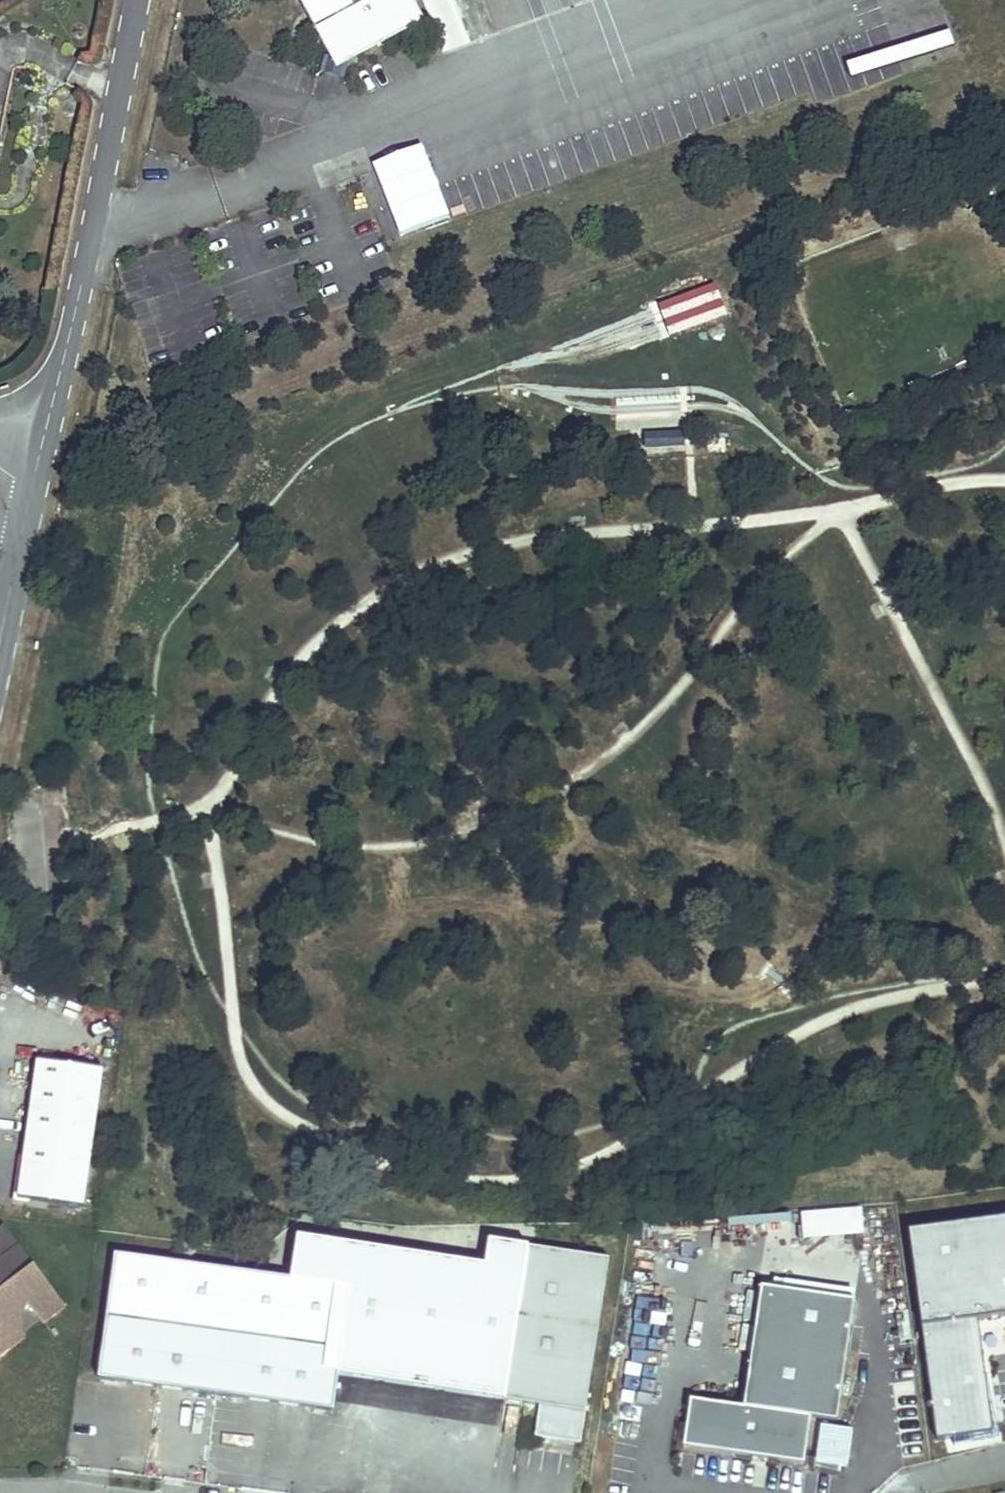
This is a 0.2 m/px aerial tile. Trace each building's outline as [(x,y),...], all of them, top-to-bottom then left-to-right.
[(269,6),(302,67),(317,72),(395,30),(379,0),(280,0),(269,6)] [(317,72),(302,67),(297,79),(313,84),(317,72)] [(715,282),(658,301),(661,309),(664,318),(721,298),(715,282)] [(721,298),(664,318),(667,327),(670,335),(727,315),(721,298)] [(683,428),(644,430),(645,444),(683,443),(683,428)] [(83,1206),(102,1069),(37,1061),(19,1197),(83,1206)] [(981,1315),(1004,1313),(1004,1218),(915,1226),(936,1437),(993,1432),(981,1315)] [(19,1332),(11,1323),(19,1298),(35,1318),(56,1301),(0,1231),(0,1347),(19,1332)] [(609,1259),(509,1243),(498,1313),(518,1316),(505,1400),(540,1405),(535,1436),(581,1443),(609,1259)] [(334,1412),(350,1288),(115,1255),(98,1379),(334,1412)] [(744,1408),(690,1400),(684,1447),(804,1464),(811,1418),(837,1422),(854,1302),(762,1288),(744,1408)]
